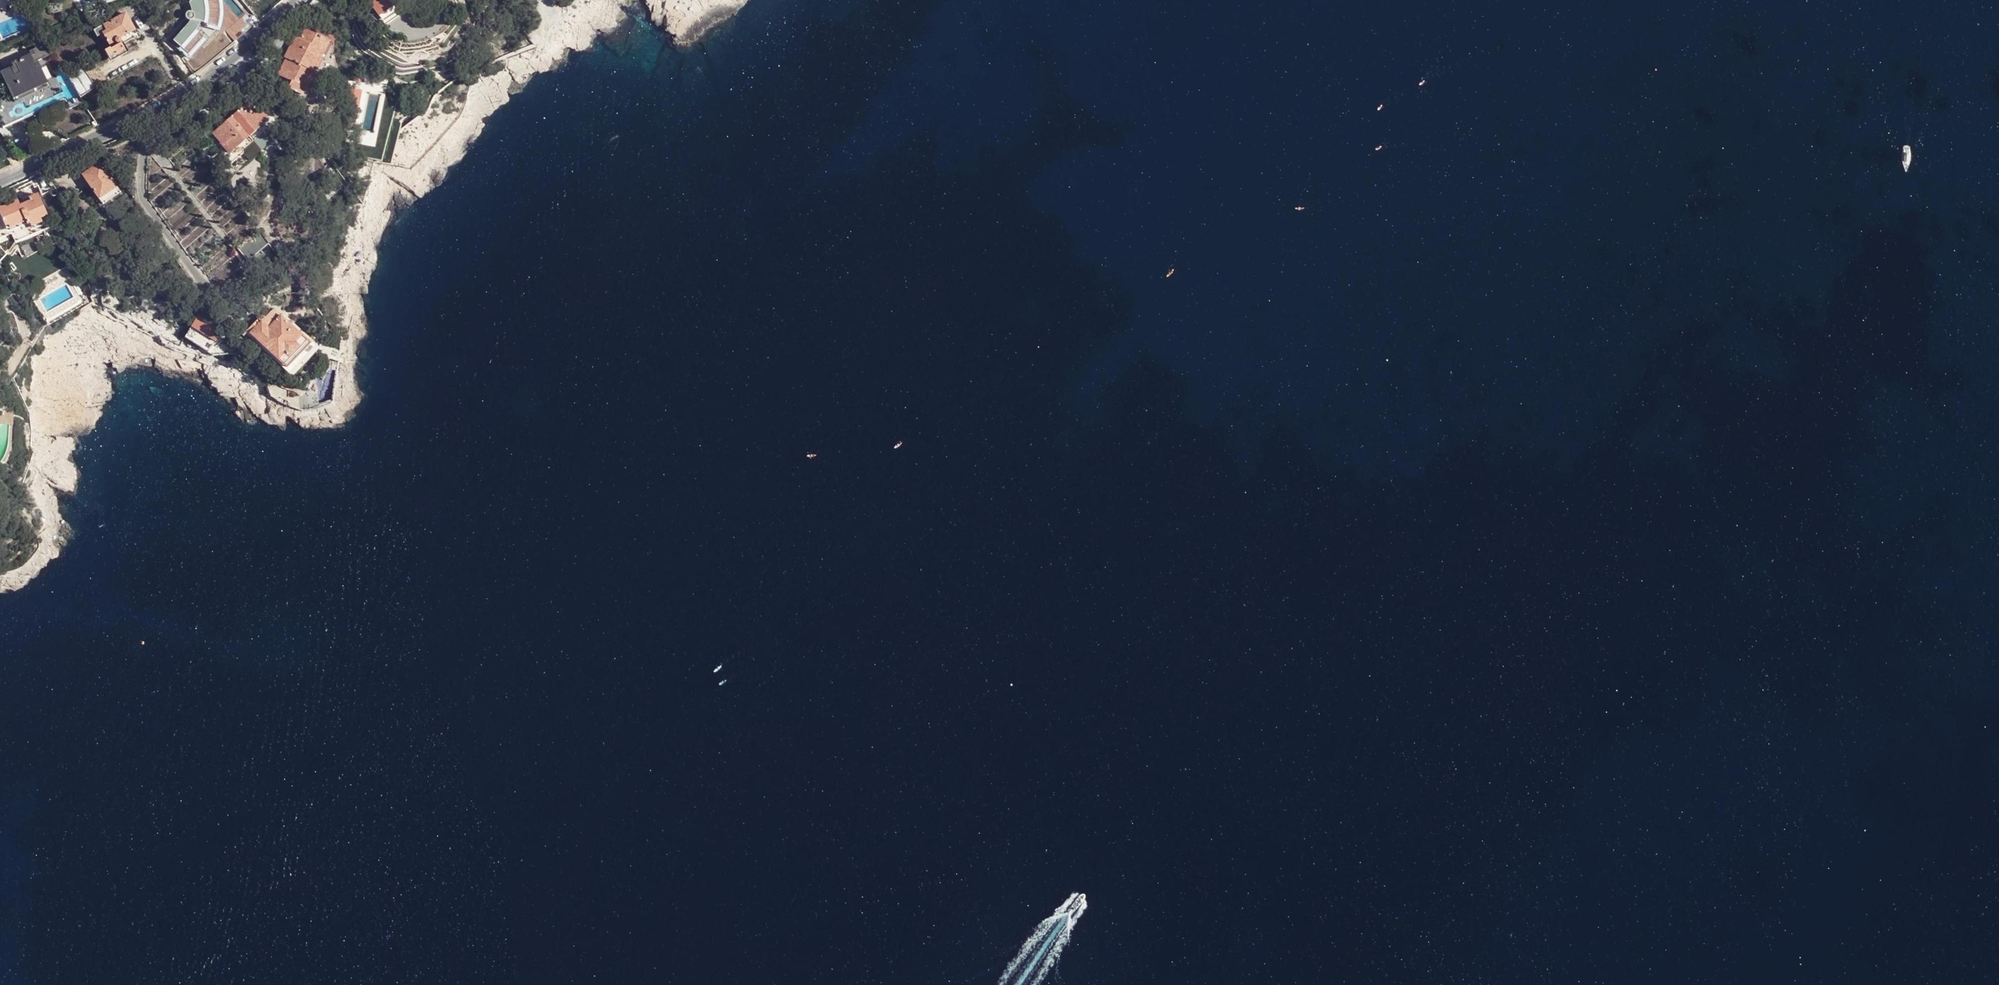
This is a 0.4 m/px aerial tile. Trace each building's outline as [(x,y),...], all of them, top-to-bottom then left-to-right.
[(190,47),(200,36),(201,34),(199,29),(201,25),(212,29),(213,26),(214,19),(214,10),(213,0),(193,0),(189,3),(191,13),(188,12),(187,13),(186,15),(185,18),(186,19),(189,20),(189,25),(185,29),(177,38),(181,41),(178,44),(175,47),(186,57),(193,50),(190,47)] [(104,34),(106,39),(111,48),(105,51),(111,62),(129,53),(125,44),(138,36),(126,13),(103,26),(94,30),(98,37),(100,36),(104,34)] [(172,38),(178,44),(181,41),(177,38),(185,29),(181,27),(172,38)] [(297,44),(291,42),(284,58),(285,58),(277,75),(286,79),(291,81),(289,87),(288,89),(301,95),(312,71),(311,70),(326,39),(304,29),(299,38),(297,44)] [(45,42),(41,34),(32,38),(35,46),(45,42)] [(203,38),(200,36),(190,47),(193,50),(203,38)] [(294,36),(291,42),(297,44),(299,38),(294,36)] [(330,41),(326,39),(311,70),(312,71),(316,72),(330,41)] [(32,64),(38,61),(41,59),(37,48),(29,51),(30,55),(12,64),(13,67),(1,72),(12,94),(21,90),(22,92),(46,80),(39,64),(33,66),(32,64)] [(84,67),(68,77),(81,97),(96,87),(84,67)] [(316,72),(312,71),(301,95),(306,98),(318,73),(316,72)] [(283,84),(289,87),(291,81),(286,79),(283,84)] [(55,87),(22,101),(24,106),(26,105),(31,115),(61,102),(55,87)] [(81,99),(69,105),(71,109),(83,104),(81,99)] [(22,101),(0,112),(0,123),(4,128),(31,115),(26,105),(24,106),(22,101)] [(243,150),(253,141),(264,132),(266,134),(279,123),(268,111),(265,113),(261,109),(253,116),(244,106),(233,116),(230,118),(214,132),(219,140),(215,143),(231,163),(245,152),(243,150)] [(192,117),(180,125),(184,131),(188,136),(199,128),(192,117)] [(49,129),(55,145),(70,138),(64,122),(49,129)] [(264,132),(253,141),(261,151),(272,141),(266,134),(264,132)] [(114,169),(121,179),(133,173),(128,161),(114,169)] [(100,199),(117,187),(100,163),(92,169),(83,175),(100,199)] [(39,181),(49,177),(45,171),(37,175),(39,181)] [(120,185),(117,187),(100,199),(97,201),(103,211),(127,196),(120,185)] [(51,223),(54,221),(51,214),(47,215),(39,195),(29,199),(30,201),(20,205),(19,203),(18,200),(6,205),(0,208),(0,212),(3,221),(1,222),(0,223),(0,230),(1,230),(2,231),(3,231),(9,229),(26,222),(27,224),(30,224),(32,226),(42,222),(44,226),(51,223)] [(34,233),(32,226),(30,224),(27,224),(26,222),(9,229),(15,242),(28,236),(34,233)] [(52,226),(51,223),(44,226),(42,222),(32,226),(34,233),(42,231),(52,226)] [(34,233),(28,236),(33,248),(47,242),(42,231),(34,233)] [(261,234),(237,248),(251,272),(276,258),(261,234)] [(263,315),(259,319),(268,327),(280,315),(274,310),(266,317),(263,315)] [(279,360),(302,336),(280,315),(268,327),(259,319),(248,331),(279,360)] [(218,337),(222,330),(199,316),(195,323),(186,337),(209,352),(212,347),(220,340),(218,337)] [(310,344),(302,336),(279,360),(287,368),(292,363),(297,367),(308,355),(304,351),(310,344)] [(328,355),(329,354),(332,356),(335,357),(336,356),(338,355),(338,354),(338,353),(337,352),(321,342),(319,347),(319,350),(320,352),(321,353),(322,354),(324,355),(327,355),(328,355)]
